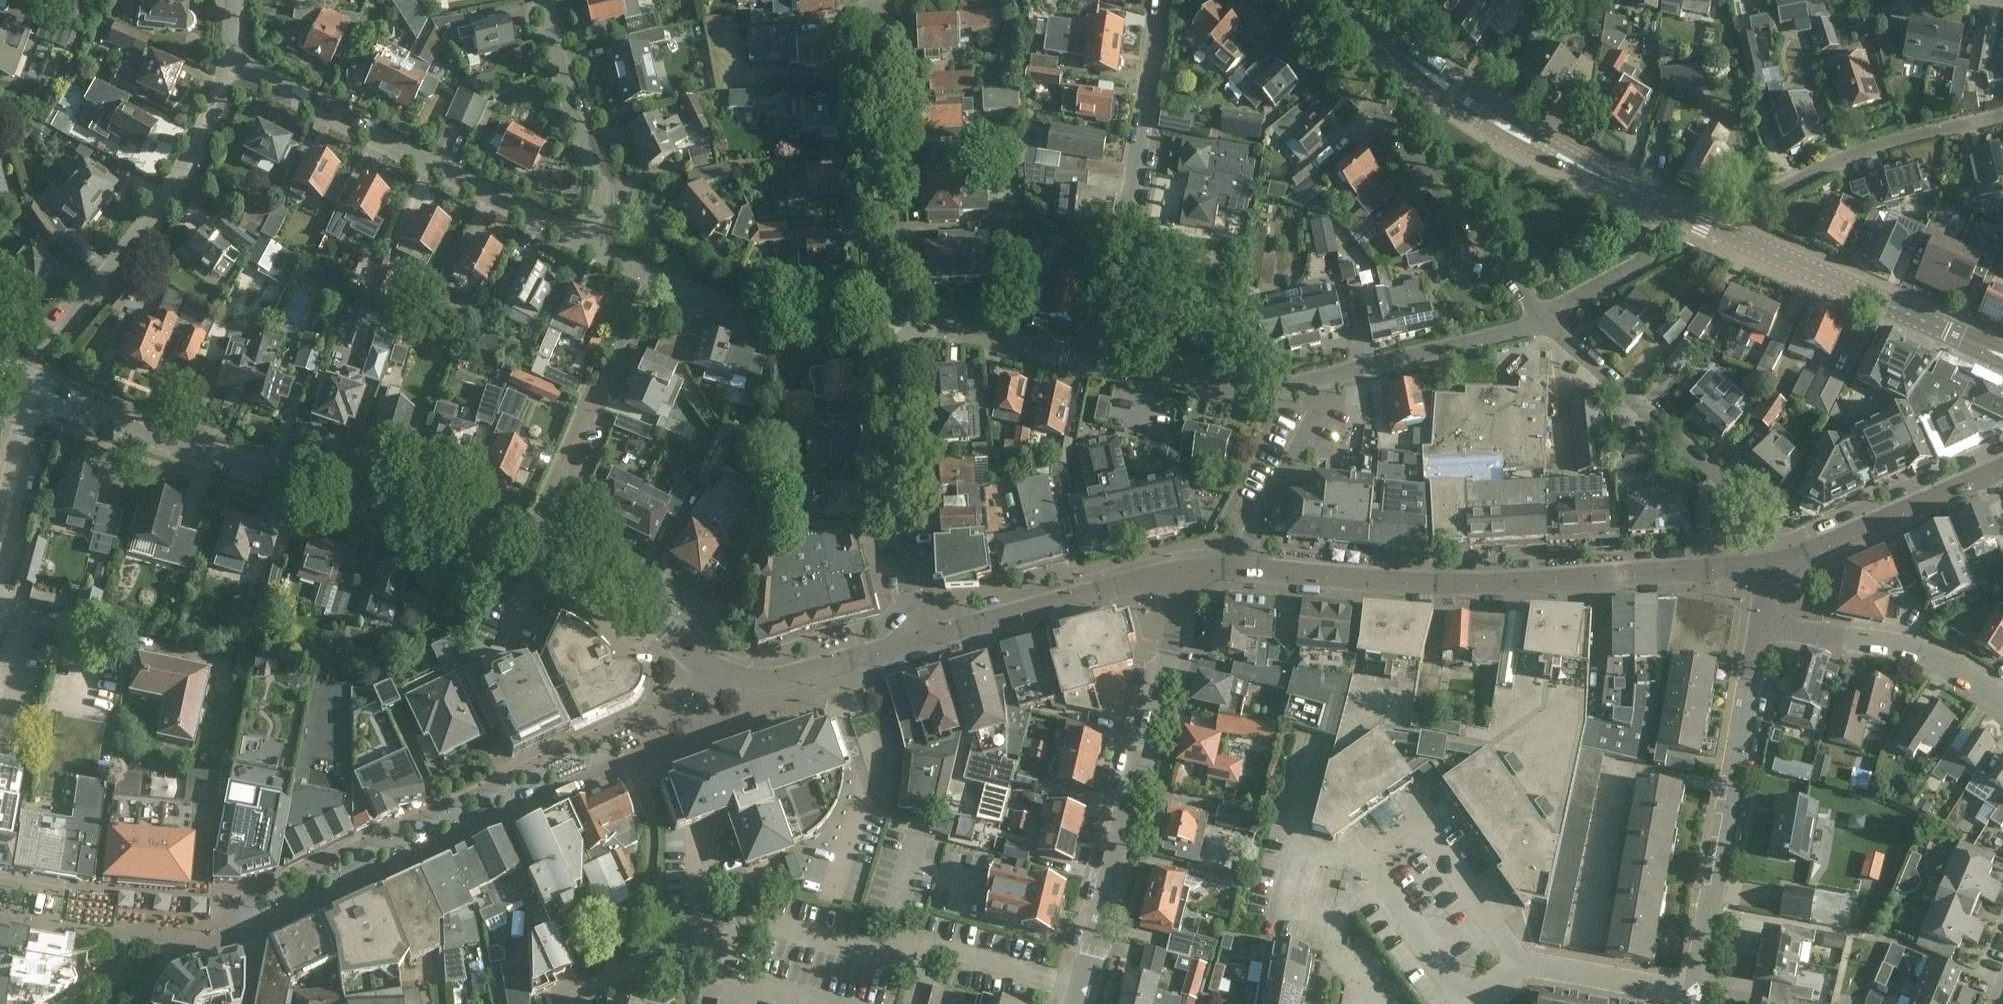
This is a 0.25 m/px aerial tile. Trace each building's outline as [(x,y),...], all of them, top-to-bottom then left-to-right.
[(131,14),(140,15),(138,28),(148,29),(165,32),(166,28),(168,28),(186,30),(191,29),(194,25),(194,21),(192,16),(188,14),(190,0),(133,0),(131,14)] [(624,14),(626,21),(641,18),(637,0),(589,0),(592,9),(588,10),(590,18),(592,17),(593,22),(624,14)] [(762,4),(762,5),(773,5),(774,16),(793,15),(792,3),(799,3),(800,14),(800,15),(835,12),(834,0),(762,0),(762,4)] [(1123,9),(1125,0),(1088,0),(1123,9)] [(1430,7),(1455,23),(1455,24),(1470,0),(1435,0),(1430,7)] [(1455,23),(1452,28),(1477,44),(1488,29),(1507,41),(1525,13),(1504,0),(1470,0),(1455,24),(1455,23)] [(1634,7),(1656,10),(1657,0),(1635,0),(1634,7)] [(1661,34),(1675,38),(1680,18),(1680,19),(1682,9),(1709,15),(1712,0),(1662,0),(1661,34)] [(1775,0),(1780,26),(1810,20),(1807,0),(1775,0)] [(1213,4),(1184,37),(1200,50),(1204,45),(1213,53),(1208,58),(1230,76),(1246,57),(1225,39),(1238,24),(1226,14),(1225,15),(1213,4)] [(408,59),(406,58),(404,69),(388,100),(408,110),(416,94),(426,99),(430,98),(435,89),(434,85),(419,78),(434,49),(442,53),(445,47),(430,28),(423,20),(425,15),(420,12),(413,24),(407,38),(416,43),(408,59)] [(960,33),(960,29),(999,27),(999,21),(998,12),(960,14),(960,19),(945,20),(945,23),(921,24),(923,51),(925,51),(926,62),(940,61),(940,51),(956,50),(955,34),(960,33)] [(1586,21),(1603,23),(1604,13),(1587,12),(1586,21)] [(351,24),(330,14),(324,13),(309,41),(305,39),(302,40),(299,45),(300,48),(304,50),(303,53),(329,66),(333,58),(338,61),(349,41),(344,38),(351,24)] [(44,14),(36,38),(65,49),(74,25),(44,14)] [(1750,19),(1752,32),(1771,29),(1769,15),(1750,19)] [(430,28),(445,47),(447,50),(459,47),(463,47),(465,59),(475,57),(477,60),(511,52),(504,24),(464,33),(461,20),(430,28)] [(1044,21),(1032,20),(1030,35),(1043,36),(1044,21)] [(1049,20),(1046,37),(1089,44),(1120,49),(1124,25),(1092,20),(1090,31),(1079,30),(1080,25),(1049,20)] [(1838,46),(1834,35),(1829,20),(1814,25),(1819,40),(1822,51),(1838,46)] [(1898,33),(1885,31),(1881,55),(1885,72),(1901,75),(1904,60),(1930,65),(1938,24),(1925,22),(1924,25),(1912,22),(1907,45),(1896,43),(1898,33)] [(10,77),(18,54),(20,55),(28,34),(0,23),(0,74),(10,77)] [(1782,43),(1793,40),(1796,51),(1815,46),(1810,24),(1779,31),(1782,43)] [(1951,27),(1938,24),(1930,65),(1955,71),(1952,84),(1949,84),(1947,89),(1951,90),(1950,98),(1963,100),(1968,71),(1970,65),(1957,62),(1963,33),(1950,30),(1951,27)] [(115,26),(108,43),(132,52),(138,35),(115,26)] [(769,55),(790,54),(791,63),(800,62),(800,64),(833,62),(831,33),(799,35),(798,26),(768,28),(748,29),(750,61),(770,60),(769,55)] [(629,54),(615,57),(626,105),(659,98),(648,47),(666,43),(663,32),(626,40),(629,54)] [(1760,62),(1753,32),(1740,36),(1752,93),(1766,89),(1760,62)] [(138,35),(132,52),(142,55),(148,39),(138,35)] [(1089,44),(1046,37),(1045,37),(1043,53),(1086,61),(1085,68),(1117,72),(1120,49),(1089,44)] [(1970,65),(1968,71),(1986,74),(1988,84),(2002,81),(2002,85),(2002,55),(1998,56),(1998,58),(1990,59),(1993,43),(1975,39),(1970,65)] [(1544,43),(1523,74),(1559,97),(1571,79),(1592,93),(1596,65),(1582,56),(1577,64),(1544,43)] [(1660,47),(1662,63),(1680,61),(1678,45),(1660,47)] [(1612,100),(1602,117),(1626,131),(1643,103),(1645,105),(1652,93),(1631,80),(1634,75),(1636,71),(1626,65),(1629,60),(1617,53),(1615,55),(1611,52),(1603,64),(1624,76),(1617,87),(1616,86),(1609,98),(1612,100)] [(404,69),(406,58),(395,53),(390,63),(380,58),(364,89),(388,100),(404,69)] [(1864,55),(1830,66),(1845,112),(1879,101),(1864,55)] [(142,76),(137,88),(168,100),(169,97),(172,98),(175,92),(173,89),(177,80),(180,80),(183,74),(181,72),(182,69),(151,56),(147,65),(142,76)] [(130,57),(125,69),(142,76),(147,65),(130,57)] [(1028,69),(1056,73),(1058,62),(1029,58),(1028,69)] [(1659,70),(1659,75),(1661,88),(1667,87),(1666,81),(1674,80),(1675,89),(1705,85),(1703,68),(1710,67),(1710,61),(1700,62),(1701,64),(1659,70)] [(72,82),(77,71),(79,68),(67,63),(61,77),(72,82)] [(1255,86),(1244,96),(1254,107),(1266,96),(1275,106),(1297,85),(1277,64),(1268,73),(1259,63),(1246,76),(1255,86)] [(120,67),(114,80),(137,90),(137,88),(142,76),(125,69),(123,68),(120,67)] [(839,67),(801,69),(801,81),(840,79),(839,67)] [(1056,73),(1028,69),(1027,69),(1026,76),(1026,80),(1060,85),(1062,74),(1056,73)] [(479,91),(497,87),(493,74),(476,78),(479,91)] [(971,75),(929,77),(930,91),(972,89),(971,75)] [(1204,83),(1210,91),(1219,85),(1213,77),(1204,83)] [(1805,147),(1787,99),(1785,100),(1781,82),(1767,86),(1773,109),(1770,110),(1787,154),(1805,147)] [(1063,98),(1061,112),(1077,114),(1077,115),(1108,120),(1113,95),(1096,92),(1096,89),(1081,87),(1081,92),(1067,89),(1065,99),(1063,98)] [(461,126),(474,97),(458,90),(445,119),(461,126)] [(1018,91),(982,92),(983,110),(1019,108),(1018,91)] [(753,108),(753,94),(731,93),(731,108),(753,108)] [(1787,99),(1805,147),(1824,139),(1807,95),(1796,100),(1795,96),(1787,99)] [(474,97),(461,126),(476,134),(489,104),(474,97)] [(695,124),(704,119),(694,97),(682,100),(695,124)] [(961,109),(974,108),(973,101),(923,104),(924,130),(925,130),(941,129),(962,128),(962,115),(961,109)] [(111,102),(105,113),(116,120),(108,132),(140,151),(142,147),(145,147),(149,141),(148,138),(154,127),(111,102)] [(838,133),(839,107),(818,107),(819,105),(783,104),(782,120),(794,120),(794,117),(799,117),(799,134),(806,134),(806,135),(823,134),(824,142),(836,142),(836,133),(838,133)] [(1318,107),(1309,116),(1310,117),(1308,119),(1307,118),(1305,119),(1302,116),(1296,109),(1272,129),(1286,146),(1293,140),(1299,147),(1309,157),(1310,158),(1341,129),(1323,111),(1322,111),(1318,107)] [(1224,112),(1221,134),(1261,140),(1264,118),(1224,112)] [(1637,115),(1622,147),(1632,152),(1647,119),(1637,115)] [(51,116),(45,125),(55,132),(61,123),(51,116)] [(30,118),(23,129),(36,139),(40,134),(45,127),(30,118)] [(708,129),(704,119),(695,124),(700,135),(709,130),(708,129)] [(640,151),(682,130),(678,122),(662,128),(657,121),(632,133),(640,151)] [(1703,137),(1684,171),(1712,186),(1731,153),(1718,146),(1726,133),(1711,125),(1704,138),(1703,137)] [(500,127),(495,137),(505,142),(498,156),(529,173),(542,149),(523,139),(525,134),(513,127),(510,133),(500,127)] [(1055,127),(1050,153),(1060,155),(1062,155),(1101,162),(1106,136),(1064,129),(1055,127)] [(11,138),(21,146),(30,136),(20,128),(11,138)] [(941,139),(941,129),(925,130),(926,140),(941,139)] [(688,142),(682,130),(640,151),(650,171),(676,159),(672,149),(688,142)] [(246,155),(240,166),(254,173),(259,161),(285,174),(297,150),(285,144),(287,141),(277,136),(275,140),(256,131),(252,140),(248,138),(242,150),(246,152),(245,154),(246,155)] [(1218,144),(1184,138),(1178,172),(1190,174),(1187,191),(1186,191),(1181,225),(1215,230),(1218,210),(1247,215),(1256,161),(1249,160),(1251,148),(1218,143),(1218,144)] [(1980,149),(1982,155),(1970,157),(1977,191),(1989,188),(1991,195),(2002,192),(2002,144),(1980,149)] [(78,147),(75,152),(86,160),(91,153),(78,147)] [(1035,167),(1035,166),(1038,151),(1024,148),(1022,163),(1035,167)] [(711,149),(690,153),(693,168),(714,163),(714,161),(711,149)] [(1364,181),(1377,170),(1361,150),(1336,171),(1360,201),(1357,203),(1370,217),(1391,199),(1379,183),(1372,190),(1364,181)] [(342,195),(347,185),(331,177),(337,166),(332,164),(334,161),(323,155),(322,159),(311,153),(289,193),(302,199),(307,189),(330,202),(338,206),(342,195)] [(85,161),(67,185),(97,209),(99,206),(103,206),(109,198),(108,194),(115,184),(85,161)] [(786,161),(770,163),(771,173),(787,172),(786,161)] [(1316,174),(1308,163),(1289,178),(1297,188),(1316,174)] [(1880,182),(1867,185),(1870,198),(1874,210),(1886,207),(1888,212),(1899,209),(1897,200),(1928,191),(1925,178),(1929,177),(1926,166),(1922,167),(1921,163),(1878,174),(1880,182)] [(693,193),(677,207),(706,243),(734,221),(704,186),(735,179),(729,166),(690,176),(693,193)] [(1089,174),(1026,167),(1027,180),(1047,182),(1047,186),(1060,188),(1056,221),(1094,225),(1098,192),(1087,191),(1089,174)] [(797,184),(790,185),(791,203),(812,202),(812,197),(840,196),(839,192),(843,189),(842,184),(839,182),(838,169),(796,172),(797,184)] [(1298,191),(1285,201),(1304,208),(1308,203),(1327,189),(1316,174),(1297,188),(1297,189),(1298,191)] [(340,205),(325,234),(337,240),(346,223),(351,226),(357,215),(372,222),(374,219),(387,192),(383,190),(385,187),(377,183),(375,186),(362,180),(360,184),(356,182),(348,198),(352,200),(347,209),(340,205)] [(927,198),(923,198),(924,211),(928,210),(928,213),(929,213),(930,225),(959,224),(958,212),(988,211),(986,184),(956,186),(956,181),(926,182),(927,198)] [(1870,198),(1867,185),(1865,185),(1865,181),(1850,186),(1852,195),(1862,200),(1870,198)] [(1286,188),(1270,184),(1268,196),(1284,199),(1286,188)] [(97,209),(67,185),(50,209),(80,231),(87,222),(91,221),(97,213),(96,210),(97,209)] [(1147,234),(1169,238),(1176,194),(1154,191),(1147,234)] [(1823,220),(1816,237),(1839,247),(1847,231),(1851,232),(1856,219),(1862,205),(1843,197),(1837,211),(1825,205),(1820,218),(1823,220)] [(39,237),(11,269),(23,280),(16,287),(27,296),(33,289),(34,290),(37,287),(39,288),(46,281),(43,279),(52,270),(54,268),(40,255),(48,246),(47,246),(59,237),(43,214),(35,203),(21,213),(39,237)] [(250,204),(243,219),(264,229),(271,214),(250,204)] [(264,229),(261,235),(274,242),(289,212),(275,205),(271,214),(264,229)] [(1387,220),(1378,228),(1384,236),(1395,249),(1421,229),(1406,209),(1405,209),(1402,206),(1386,219),(1387,220)] [(752,244),(757,231),(759,227),(749,207),(744,209),(734,237),(752,244)] [(769,223),(769,216),(762,211),(756,212),(755,217),(758,224),(769,223)] [(1027,211),(983,213),(983,231),(1028,228),(1027,211)] [(1873,230),(1880,214),(1871,211),(1865,226),(1873,230)] [(47,212),(43,214),(59,237),(67,232),(58,220),(47,212)] [(351,226),(349,229),(373,242),(383,223),(374,219),(372,222),(357,215),(351,226)] [(408,231),(396,254),(425,270),(447,229),(422,215),(412,234),(408,231)] [(1868,264),(1891,274),(1904,245),(1916,251),(1927,227),(1903,216),(1898,228),(1886,223),(1879,241),(1872,238),(1864,257),(1870,260),(1868,264)] [(1384,236),(1378,228),(1370,218),(1350,235),(1361,249),(1376,237),(1379,240),(1384,236)] [(1331,219),(1315,223),(1321,252),(1337,249),(1336,242),(1331,219)] [(1939,291),(1958,248),(1941,241),(1947,227),(1931,220),(1921,243),(1931,247),(1917,280),(1939,291)] [(759,227),(757,231),(752,244),(789,242),(788,225),(759,227)] [(249,255),(254,245),(235,230),(228,239),(249,255)] [(1249,243),(1254,243),(1266,245),(1268,234),(1251,231),(1249,243)] [(1988,272),(1998,250),(1982,243),(1984,239),(1966,231),(1958,248),(1939,291),(1962,301),(1977,267),(1988,272)] [(213,273),(214,273),(224,280),(233,268),(241,257),(221,242),(219,245),(203,232),(196,241),(193,240),(187,247),(189,250),(187,253),(213,273)] [(1031,232),(1025,264),(1038,266),(1039,263),(1045,233),(1031,232)] [(464,286),(469,275),(486,282),(501,253),(498,252),(497,248),(492,245),(488,247),(478,241),(478,240),(466,234),(457,250),(466,255),(465,255),(452,280),(464,286)] [(931,266),(928,266),(928,278),(931,278),(931,281),(982,279),(981,246),(979,247),(978,234),(940,236),(940,248),(930,248),(931,266)] [(254,245),(249,255),(245,263),(268,275),(281,250),(257,238),(254,245)] [(809,253),(810,269),(844,268),(844,263),(847,262),(847,255),(844,254),(843,241),(808,243),(807,240),(791,241),(792,254),(800,254),(809,253)] [(1056,243),(1039,313),(1051,316),(1051,317),(1071,321),(1080,283),(1084,284),(1091,252),(1056,243)] [(1266,245),(1254,243),(1249,275),(1262,277),(1261,284),(1274,286),(1277,257),(1266,255),(1267,245),(1266,245)] [(1431,249),(1406,257),(1409,268),(1434,263),(1431,249)] [(809,253),(800,254),(801,270),(810,269),(809,253)] [(1340,265),(1343,281),(1357,279),(1353,263),(1340,265)] [(1387,292),(1392,291),(1391,287),(1386,265),(1376,267),(1382,289),(1383,293),(1364,297),(1369,320),(1374,343),(1398,338),(1387,292)] [(537,274),(524,267),(505,302),(518,309),(514,315),(534,325),(549,297),(542,292),(548,280),(545,279),(545,274),(540,272),(537,274)] [(380,271),(371,293),(387,299),(396,277),(380,271)] [(1405,288),(1392,291),(1387,292),(1398,338),(1417,334),(1417,333),(1434,330),(1429,307),(1427,307),(1421,281),(1404,285),(1405,288)] [(1981,316),(2002,326),(2002,288),(1995,284),(1981,316)] [(1304,303),(1296,304),(1299,319),(1308,317),(1308,315),(1316,314),(1320,334),(1343,329),(1335,296),(1323,298),(1320,287),(1301,291),(1304,303)] [(561,334),(580,342),(598,301),(572,289),(561,315),(556,312),(531,374),(542,379),(547,368),(561,334)] [(1612,316),(1600,330),(1626,353),(1639,339),(1638,339),(1646,330),(1636,321),(1653,303),(1638,289),(1621,307),(1613,316),(1612,316)] [(1737,344),(1756,300),(1753,298),(1754,297),(1743,292),(1742,294),(1732,289),(1720,318),(1734,324),(1727,340),(1737,344)] [(167,290),(158,312),(159,313),(176,320),(184,297),(167,290)] [(1269,310),(1257,313),(1265,346),(1289,341),(1291,350),(1320,344),(1318,334),(1320,334),(1316,314),(1308,315),(1308,317),(1299,319),(1296,304),(1289,306),(1286,294),(1267,299),(1269,310)] [(1756,300),(1737,344),(1746,348),(1753,332),(1768,339),(1780,310),(1770,306),(1771,304),(1761,300),(1760,301),(1756,300)] [(1704,307),(1687,332),(1699,340),(1716,315),(1704,307)] [(1675,316),(1686,327),(1694,318),(1683,308),(1675,316)] [(1803,343),(1798,356),(1811,362),(1816,349),(1829,355),(1843,322),(1817,311),(1802,343),(1803,343)] [(177,321),(156,313),(150,329),(133,323),(129,334),(120,331),(111,355),(153,371),(164,342),(168,343),(172,333),(182,338),(173,360),(193,369),(205,340),(185,331),(186,328),(176,324),(177,321)] [(1686,327),(1675,316),(1658,335),(1669,346),(1686,327)] [(686,337),(671,341),(685,366),(692,366),(704,370),(700,380),(721,387),(721,386),(717,385),(730,335),(717,331),(715,337),(700,332),(697,341),(686,337)] [(1907,405),(1939,358),(1937,359),(1921,352),(1921,353),(1903,345),(1903,344),(1894,339),(1895,336),(1885,331),(1883,334),(1879,333),(1857,380),(1881,391),(1882,390),(1904,400),(1907,405)] [(255,345),(253,353),(263,357),(266,349),(277,352),(282,339),(261,332),(258,340),(257,340),(255,345)] [(395,338),(377,332),(371,348),(374,349),(364,376),(378,381),(388,354),(390,355),(395,338)] [(326,341),(304,334),(302,345),(294,367),(314,374),(323,352),(326,341)] [(495,357),(503,343),(484,334),(476,349),(495,357)] [(1354,336),(1358,355),(1367,353),(1363,334),(1354,336)] [(740,338),(730,335),(717,385),(721,386),(721,387),(728,389),(732,377),(746,382),(740,400),(751,404),(765,360),(752,356),(754,349),(739,344),(740,338)] [(594,338),(588,351),(599,356),(600,352),(606,338),(603,336),(601,341),(594,338)] [(223,361),(214,390),(229,395),(230,392),(247,397),(255,367),(260,369),(263,357),(253,353),(255,345),(230,338),(223,361)] [(685,366),(671,341),(655,346),(651,356),(642,353),(637,369),(632,368),(628,378),(677,397),(680,385),(672,382),(677,367),(685,366)] [(1682,341),(1664,368),(1676,376),(1694,349),(1682,341)] [(1772,341),(1757,370),(1769,375),(1784,347),(1772,341)] [(775,342),(772,356),(782,359),(785,344),(775,342)] [(392,350),(392,351),(384,372),(397,377),(405,354),(392,350)] [(1939,358),(1907,405),(1907,406),(1917,428),(1930,422),(1944,454),(1976,439),(1979,440),(2002,429),(2002,384),(1943,356),(1939,358)] [(247,397),(246,402),(274,411),(278,398),(287,400),(293,381),(272,375),(276,361),(263,357),(260,369),(255,367),(247,397)] [(320,400),(314,418),(316,419),(318,422),(325,424),(328,423),(341,428),(345,419),(351,421),(360,393),(357,392),(359,386),(362,385),(364,378),(363,375),(364,372),(345,366),(338,385),(336,385),(337,382),(333,381),(333,383),(321,379),(314,398),(320,400)] [(813,371),(809,373),(810,382),(813,385),(813,397),(824,397),(825,401),(852,400),(850,368),(824,369),(824,370),(817,370),(813,371)] [(977,407),(976,394),(968,394),(966,369),(934,372),(937,409),(967,406),(968,407),(977,407)] [(1817,379),(1805,402),(1805,403),(1828,416),(1846,382),(1822,370),(1817,379)] [(1754,371),(1744,389),(1758,396),(1767,378),(1754,371)] [(1434,394),(1431,433),(1430,450),(1423,450),(1423,456),(1428,545),(1434,545),(1434,547),(1468,544),(1547,540),(1547,539),(1548,539),(1547,484),(1545,485),(1544,473),(1546,473),(1547,427),(1547,377),(1518,376),(1517,389),(1464,388),(1464,395),(1434,394)] [(1002,378),(996,410),(1008,413),(1006,422),(1020,426),(1022,416),(1023,416),(1025,406),(1023,403),(1027,384),(1016,381),(1014,379),(1008,377),(1005,379),(1002,378)] [(677,397),(628,378),(625,390),(628,391),(623,408),(657,419),(660,406),(673,410),(677,397)] [(540,381),(534,394),(556,404),(562,392),(540,381)] [(976,394),(986,393),(985,381),(975,382),(976,394)] [(1393,397),(1385,399),(1392,434),(1408,431),(1406,424),(1431,419),(1432,407),(1423,408),(1418,384),(1391,389),(1393,397)] [(497,418),(508,392),(507,392),(490,386),(485,401),(477,426),(492,431),(496,417),(497,418)] [(1035,430),(1050,433),(1064,436),(1069,413),(1067,412),(1071,393),(1046,388),(1037,386),(1034,402),(1043,404),(1040,420),(1037,420),(1035,430)] [(380,403),(371,432),(375,433),(373,438),(387,442),(386,446),(396,449),(397,445),(400,446),(401,444),(411,446),(414,433),(404,430),(410,411),(395,407),(400,391),(387,387),(383,404),(380,403)] [(1707,400),(1694,415),(1721,439),(1734,424),(1742,415),(1734,408),(1743,397),(1732,387),(1723,398),(1715,391),(1707,400)] [(811,391),(783,393),(784,418),(812,416),(811,399),(811,391)] [(1767,391),(1749,416),(1771,431),(1788,405),(1767,391)] [(508,392),(497,418),(501,419),(487,452),(492,454),(485,472),(511,483),(518,467),(526,471),(532,457),(523,453),(524,451),(508,444),(526,401),(508,392)] [(1598,392),(1570,395),(1577,474),(1606,471),(1598,392)] [(1099,402),(1095,421),(1105,424),(1110,404),(1099,402)] [(430,453),(464,463),(474,433),(450,425),(454,410),(437,405),(432,420),(428,433),(436,435),(430,453)] [(967,406),(937,409),(936,409),(939,442),(970,440),(970,439),(981,439),(980,425),(969,425),(968,407),(967,406)] [(1917,428),(1907,406),(1883,417),(1883,419),(1851,434),(1853,439),(1871,482),(1873,481),(1875,486),(1907,471),(1908,472),(1932,461),(1917,428)] [(620,418),(615,429),(651,443),(656,432),(620,418)] [(695,431),(661,418),(657,429),(691,442),(695,431)] [(820,418),(792,420),(792,438),(809,437),(810,459),(810,466),(826,464),(858,462),(857,428),(821,431),(820,418)] [(1175,423),(1166,462),(1179,465),(1182,452),(1188,426),(1175,423)] [(717,567),(707,561),(754,489),(727,470),(720,464),(725,456),(736,433),(722,426),(710,450),(695,480),(710,488),(706,493),(699,503),(690,517),(697,521),(692,528),(691,527),(672,556),(684,565),(682,568),(695,577),(697,574),(698,574),(699,573),(709,579),(717,567)] [(1202,429),(1188,426),(1182,452),(1196,455),(1194,461),(1193,466),(1198,471),(1217,476),(1222,475),(1224,467),(1231,435),(1202,429)] [(1767,444),(1749,465),(1778,490),(1792,474),(1791,473),(1802,460),(1786,447),(1791,441),(1776,428),(1764,442),(1767,444)] [(1030,432),(1017,430),(1014,452),(1027,454),(1030,432)] [(1871,482),(1853,439),(1842,444),(1840,439),(1817,450),(1821,459),(1801,498),(1804,499),(1802,505),(1818,513),(1821,508),(1824,509),(1864,491),(1862,486),(1871,482)] [(1053,465),(1065,467),(1071,442),(1059,440),(1053,465)] [(1121,547),(1121,546),(1139,541),(1139,543),(1142,543),(1142,540),(1149,538),(1149,540),(1157,538),(1157,539),(1178,535),(1177,533),(1197,528),(1196,526),(1203,524),(1198,502),(1191,503),(1185,477),(1129,490),(1118,440),(1078,449),(1083,471),(1075,472),(1082,501),(1071,503),(1082,554),(1102,550),(1102,552),(1121,547)] [(1659,450),(1616,452),(1617,472),(1660,469),(1659,450)] [(1380,458),(1377,457),(1368,546),(1369,546),(1369,547),(1429,552),(1428,545),(1423,456),(1380,452),(1380,458)] [(1368,546),(1377,457),(1360,456),(1358,480),(1314,476),(1312,498),(1292,496),(1288,538),(1309,540),(1309,541),(1311,541),(1368,546)] [(988,532),(984,486),(984,485),(976,485),(975,459),(942,460),(944,487),(958,486),(958,498),(969,498),(969,512),(958,512),(942,512),(942,534),(937,541),(939,578),(937,578),(937,581),(946,588),(947,590),(948,594),(980,590),(980,582),(992,579),(992,578),(990,559),(995,558),(998,574),(1005,572),(997,537),(983,540),(983,532),(988,532)] [(1065,467),(1053,465),(1050,479),(1065,478),(1067,468),(1065,467)] [(57,485),(53,499),(57,500),(54,513),(68,517),(66,526),(82,530),(84,521),(89,522),(89,521),(94,522),(91,534),(93,535),(112,540),(115,540),(121,513),(97,507),(96,509),(92,508),(99,480),(81,475),(82,472),(69,469),(68,472),(64,471),(60,486),(57,485)] [(607,488),(595,514),(609,521),(607,524),(620,530),(644,485),(613,471),(605,487),(607,488)] [(821,515),(824,516),(824,520),(858,517),(858,513),(861,513),(860,503),(857,502),(856,489),(839,489),(838,487),(825,488),(824,477),(798,478),(799,496),(792,497),(793,516),(820,514),(821,515)] [(1016,483),(984,486),(988,532),(983,532),(983,540),(997,537),(1005,572),(1067,558),(1060,525),(1069,521),(1059,478),(1017,487),(1016,483)] [(644,485),(620,530),(633,537),(635,533),(651,541),(664,513),(675,518),(691,487),(677,480),(668,498),(659,494),(644,485)] [(1602,482),(1547,484),(1548,539),(1610,536),(1608,504),(1603,504),(1602,482)] [(1660,532),(1657,498),(1651,498),(1651,487),(1646,488),(1646,483),(1641,484),(1641,488),(1628,489),(1631,534),(1660,532)] [(1669,497),(1657,498),(1660,532),(1690,530),(1687,485),(1668,486),(1669,497)] [(1707,488),(1695,496),(1698,528),(1711,535),(1719,529),(1724,532),(1734,525),(1732,507),(1728,505),(1728,501),(1720,497),(1719,494),(1707,488)] [(133,540),(130,553),(152,560),(167,564),(190,570),(199,537),(175,530),(182,502),(165,497),(167,492),(154,489),(153,494),(147,492),(142,512),(146,513),(144,521),(135,518),(131,534),(136,535),(134,540),(133,540)] [(1985,508),(1972,513),(1957,518),(1970,552),(1974,550),(1997,541),(1995,535),(1998,534),(1994,524),(1992,525),(1985,508)] [(218,554),(216,561),(230,565),(231,565),(233,559),(245,562),(247,555),(257,558),(259,553),(270,556),(276,534),(255,527),(256,524),(229,516),(217,554),(218,554)] [(818,534),(817,519),(789,521),(790,536),(818,534)] [(1962,555),(1950,525),(1905,541),(1907,547),(1933,613),(1965,600),(1963,596),(1976,591),(1975,589),(1967,569),(1962,555)] [(760,545),(752,636),(757,648),(809,629),(872,614),(852,534),(760,545)] [(27,544),(17,582),(35,586),(46,543),(28,540),(27,544)] [(309,541),(298,577),(321,584),(314,607),(326,610),(333,588),(332,588),(335,576),(336,573),(343,552),(309,541)] [(1850,566),(1888,596),(1893,603),(1910,596),(1906,588),(1916,584),(1899,545),(1884,551),(1850,566)] [(134,558),(130,572),(152,578),(156,563),(134,558)] [(359,608),(357,613),(376,618),(392,623),(397,605),(398,605),(404,587),(399,585),(403,570),(377,562),(371,581),(367,580),(359,608)] [(273,596),(280,567),(266,563),(258,592),(273,596)] [(1888,596),(1850,566),(1840,614),(1883,623),(1888,596)] [(326,610),(324,616),(342,621),(354,580),(335,576),(332,588),(333,588),(326,610)] [(80,589),(74,615),(97,621),(103,595),(80,589)] [(1929,609),(1925,597),(1918,600),(1922,612),(1929,609)] [(1617,726),(1587,720),(1586,744),(1585,749),(1646,765),(1651,745),(1659,723),(1673,635),(1678,602),(1678,601),(1658,603),(1657,598),(1639,599),(1639,604),(1636,604),(1636,686),(1635,722),(1634,729),(1617,726)] [(1221,617),(1217,653),(1245,656),(1245,661),(1250,662),(1249,667),(1255,668),(1292,673),(1298,653),(1306,609),(1275,606),(1276,604),(1229,599),(1227,618),(1221,617)] [(1678,602),(1673,635),(1672,639),(1677,640),(1673,662),(1679,663),(1716,669),(1728,671),(1738,612),(1678,602)] [(1636,686),(1636,604),(1614,606),(1614,661),(1609,661),(1604,714),(1618,716),(1617,726),(1634,729),(1635,722),(1636,686)] [(1309,731),(1332,738),(1338,739),(1358,659),(1365,610),(1364,610),(1364,615),(1352,614),(1353,609),(1314,605),(1313,605),(1312,610),(1306,609),(1301,640),(1299,659),(1295,673),(1291,684),(1282,712),(1279,722),(1299,728),(1309,731)] [(1409,613),(1390,611),(1390,610),(1388,609),(1387,611),(1370,609),(1370,608),(1367,608),(1367,609),(1365,609),(1365,610),(1358,659),(1338,739),(1334,755),(1313,830),(1329,835),(1334,840),(1349,829),(1367,817),(1381,807),(1402,792),(1414,784),(1410,778),(1405,771),(1403,769),(1406,754),(1420,757),(1420,761),(1422,762),(1421,763),(1422,765),(1422,767),(1423,769),(1424,769),(1425,770),(1425,771),(1427,772),(1428,772),(1430,773),(1432,773),(1434,772),(1435,772),(1437,771),(1438,770),(1439,768),(1440,767),(1440,765),(1442,765),(1442,764),(1444,756),(1448,757),(1457,769),(1460,774),(1454,779),(1446,784),(1441,788),(1443,792),(1454,808),(1524,907),(1525,908),(1532,903),(1548,906),(1550,898),(1552,886),(1555,875),(1557,863),(1560,852),(1562,841),(1564,829),(1567,818),(1569,807),(1572,795),(1574,784),(1577,772),(1579,761),(1582,750),(1586,732),(1586,720),(1591,616),(1592,614),(1591,614),(1591,613),(1587,612),(1587,614),(1570,613),(1570,612),(1567,611),(1567,613),(1548,612),(1548,610),(1546,610),(1546,612),(1528,611),(1528,609),(1526,609),(1525,609),(1525,611),(1524,610),(1523,628),(1506,627),(1499,667),(1488,733),(1435,720),(1442,679),(1420,675),(1424,652),(1433,619),(1434,615),(1432,615),(1432,613),(1430,613),(1429,613),(1429,615),(1411,613),(1411,611),(1409,611),(1409,613)] [(1977,646),(1999,660),(2002,654),(2002,609),(2000,608),(1977,646)] [(1048,637),(1035,641),(1051,702),(1052,702),(1054,709),(1066,712),(1067,709),(1101,716),(1093,679),(1128,669),(1128,670),(1131,670),(1136,668),(1133,658),(1130,646),(1129,644),(1136,641),(1129,615),(1119,618),(1117,613),(1057,629),(1059,634),(1048,637)] [(559,618),(538,664),(569,731),(629,703),(635,697),(639,690),(641,683),(641,677),(633,671),(624,669),(615,669),(613,669),(610,663),(613,662),(603,647),(590,635),(575,625),(559,618)] [(1499,667),(1506,627),(1506,621),(1448,618),(1447,640),(1444,640),(1443,665),(1499,667)] [(466,709),(476,703),(460,671),(465,669),(450,640),(432,649),(441,667),(392,690),(401,708),(407,704),(423,737),(416,740),(428,764),(438,759),(439,760),(480,739),(466,709)] [(1032,707),(1051,702),(1035,641),(1031,642),(1014,647),(1003,649),(996,651),(998,659),(1007,693),(1005,693),(1006,698),(1009,732),(1012,762),(1017,764),(1020,756),(1032,707)] [(476,701),(490,732),(498,729),(509,751),(512,757),(567,731),(533,657),(491,648),(490,651),(474,644),(465,666),(466,669),(462,671),(476,701)] [(136,657),(128,695),(163,703),(155,740),(193,748),(209,672),(153,661),(155,654),(144,652),(143,659),(136,657)] [(1007,693),(998,659),(991,661),(988,652),(952,662),(955,676),(965,711),(967,710),(975,735),(963,779),(988,786),(979,819),(1001,823),(1009,792),(1017,764),(1012,762),(1009,732),(1006,698),(1005,693),(1007,693)] [(1790,700),(1783,725),(1813,733),(1813,732),(1822,735),(1838,671),(1826,668),(1828,659),(1803,652),(1790,700)] [(1679,663),(1676,677),(1714,684),(1716,669),(1679,663)] [(1234,664),(1230,682),(1232,683),(1229,696),(1245,700),(1248,682),(1261,686),(1264,675),(1255,672),(1255,668),(1234,664)] [(923,672),(901,679),(915,726),(920,725),(926,744),(930,743),(933,753),(953,747),(954,741),(952,732),(956,731),(949,705),(952,704),(942,669),(924,675),(923,672)] [(283,841),(314,682),(300,679),(292,678),(250,673),(249,675),(247,684),(229,780),(216,845),(213,860),(213,884),(238,884),(238,881),(247,879),(276,872),(277,861),(279,861),(283,841)] [(1232,683),(1230,682),(1200,675),(1194,701),(1221,707),(1219,716),(1220,716),(1241,719),(1245,700),(1229,696),(1232,683)] [(1838,703),(1829,739),(1861,747),(1868,719),(1885,724),(1896,684),(1860,675),(1852,707),(1838,703)] [(1676,677),(1673,691),(1711,698),(1714,684),(1676,677)] [(915,726),(901,679),(890,682),(888,687),(902,734),(906,751),(899,809),(943,815),(963,729),(956,731),(952,732),(954,741),(953,747),(933,753),(930,743),(926,744),(920,725),(915,726)] [(314,682),(283,841),(290,856),(285,859),(284,866),(288,865),(302,858),(330,845),(337,841),(338,838),(346,835),(349,836),(353,834),(352,833),(351,724),(351,691),(347,690),(314,682)] [(372,693),(351,691),(351,724),(352,833),(397,813),(395,808),(424,802),(420,781),(418,781),(387,713),(400,707),(392,690),(390,685),(372,693)] [(1673,691),(1671,706),(1709,712),(1711,698),(1673,691)] [(1906,729),(1894,747),(1915,761),(1927,743),(1934,748),(1954,717),(1933,703),(1926,714),(1916,707),(1903,727),(1906,729)] [(1671,706),(1668,720),(1706,727),(1709,712),(1671,706)] [(1278,723),(1241,719),(1220,716),(1218,733),(1277,741),(1278,724),(1278,723)] [(1668,720),(1666,735),(1703,741),(1706,727),(1668,720)] [(1065,759),(1095,766),(1098,756),(1100,756),(1103,745),(1100,744),(1101,742),(1090,739),(1093,728),(1069,722),(1066,734),(1071,735),(1068,748),(1056,745),(1054,756),(1065,759)] [(842,785),(843,771),(849,769),(833,725),(810,733),(808,727),(747,748),(745,745),(713,756),(714,760),(674,774),(676,781),(660,787),(675,831),(727,812),(745,865),(789,850),(788,846),(801,841),(813,833),(824,824),(832,812),(838,799),(842,785)] [(1974,778),(1979,770),(1996,744),(1975,731),(1960,754),(1950,747),(1932,775),(1943,782),(1948,776),(1957,782),(1966,772),(1974,778)] [(1187,733),(1181,761),(1211,768),(1209,779),(1238,785),(1243,762),(1223,758),(1226,745),(1218,743),(1218,740),(1187,733)] [(100,745),(53,738),(39,735),(29,802),(23,802),(17,828),(20,828),(13,871),(93,883),(106,787),(96,786),(101,746),(100,745)] [(1703,741),(1666,735),(1663,749),(1701,756),(1703,741)] [(1029,750),(1046,754),(1048,746),(1032,742),(1029,750)] [(1046,754),(1029,750),(1027,758),(1044,762),(1046,754)] [(1605,755),(1585,750),(1582,762),(1603,766),(1605,755)] [(1656,754),(1654,767),(1693,774),(1694,763),(1656,754)] [(1974,778),(1965,791),(1986,804),(1995,795),(2002,800),(2002,755),(1989,776),(1979,770),(1974,778)] [(1810,782),(1814,766),(1776,758),(1773,773),(1810,782)] [(1816,758),(1814,766),(1810,782),(1825,785),(1831,762),(1816,758)] [(1095,766),(1065,759),(1060,783),(1089,790),(1090,787),(1092,788),(1095,776),(1093,776),(1095,766)] [(1582,762),(1579,773),(1600,777),(1603,766),(1582,762)] [(2,871),(9,872),(14,847),(12,845),(19,801),(18,801),(24,772),(0,767),(0,871),(2,871)] [(1020,773),(1017,785),(1037,789),(1039,778),(1020,773)] [(1600,777),(1579,773),(1576,784),(1598,789),(1600,777)] [(193,806),(156,803),(138,801),(140,778),(117,776),(115,799),(114,799),(111,834),(110,834),(106,880),(117,881),(117,879),(175,884),(175,887),(186,888),(190,841),(193,806)] [(189,777),(187,794),(217,797),(219,779),(189,777)] [(1635,795),(1681,803),(1683,788),(1638,780),(1635,795)] [(1576,784),(1574,796),(1595,800),(1598,789),(1576,784)] [(586,800),(571,806),(592,852),(608,844),(606,840),(612,837),(614,839),(629,832),(626,822),(632,818),(621,792),(611,789),(586,801),(586,800)] [(1635,795),(1632,809),(1678,818),(1681,803),(1635,795)] [(1595,800),(1574,796),(1571,807),(1593,812),(1595,800)] [(1777,800),(1767,855),(1808,862),(1818,807),(1777,800)] [(1990,820),(2002,827),(2002,825),(2002,800),(1990,820)] [(1220,805),(1215,826),(1248,834),(1253,814),(1220,805)] [(1013,821),(1078,837),(1080,827),(1082,828),(1085,816),(1083,816),(1083,813),(1054,806),(1051,819),(1031,814),(1030,817),(1014,813),(1013,821)] [(1166,839),(1163,850),(1177,854),(1176,858),(1198,864),(1205,835),(1210,815),(1201,813),(1201,814),(1172,807),(1171,808),(1167,808),(1165,819),(1168,821),(1164,839),(1166,839)] [(1571,807),(1567,818),(1590,823),(1593,812),(1571,807)] [(539,816),(511,829),(533,875),(527,878),(532,888),(528,890),(527,937),(529,971),(530,997),(530,998),(556,985),(553,979),(565,973),(569,963),(554,932),(581,919),(581,850),(576,839),(581,836),(567,808),(540,820),(539,816)] [(1678,818),(1632,809),(1630,824),(1675,832),(1678,818)] [(932,817),(928,831),(949,838),(954,824),(932,817)] [(1590,823),(1567,818),(1564,829),(1588,834),(1590,823)] [(1985,820),(1976,836),(1989,843),(1998,827),(1985,820)] [(1078,837),(1013,821),(1011,829),(1027,833),(1026,834),(1046,839),(1042,854),(1072,862),(1072,859),(1075,860),(1077,848),(1075,847),(1078,837)] [(1630,824),(1627,839),(1673,847),(1675,832),(1630,824)] [(1564,829),(1562,841),(1586,846),(1588,834),(1564,829)] [(388,887),(383,889),(382,887),(322,915),(334,948),(343,1003),(347,1003),(377,999),(401,996),(399,986),(396,973),(408,957),(410,963),(438,950),(444,949),(445,985),(466,981),(461,952),(465,945),(467,945),(469,948),(477,947),(478,944),(478,943),(476,929),(486,924),(489,933),(506,926),(506,919),(504,910),(524,901),(522,869),(505,835),(503,831),(447,857),(387,885),(388,887)] [(1627,839),(1625,853),(1670,861),(1673,847),(1627,839)] [(1586,846),(1562,841),(1560,852),(1583,857),(1586,846)] [(1004,856),(1028,862),(1032,849),(1007,843),(1004,856)] [(2002,887),(1988,881),(1992,869),(1990,869),(1995,858),(1960,843),(1947,875),(1948,876),(1944,885),(1931,880),(1927,890),(1975,910),(1979,912),(1982,906),(1978,904),(1980,899),(1994,905),(2002,887)] [(621,850),(607,856),(621,886),(625,885),(640,878),(633,847),(621,852),(621,850)] [(1583,857),(1560,852),(1557,863),(1581,869),(1583,857)] [(1625,853),(1622,868),(1668,876),(1670,861),(1625,853)] [(1885,860),(1868,855),(1862,879),(1878,884),(1885,860)] [(625,885),(621,886),(607,856),(582,868),(603,913),(631,900),(625,885)] [(1902,882),(1919,889),(1922,884),(1917,872),(1922,859),(1914,856),(1902,882)] [(1557,863),(1555,875),(1578,880),(1581,869),(1557,863)] [(1668,876),(1622,868),(1619,882),(1665,891),(1668,876)] [(1187,877),(1186,876),(1156,869),(1153,883),(1149,882),(1145,896),(1180,905),(1187,877)] [(1231,890),(1234,876),(1207,870),(1204,883),(1231,890)] [(995,871),(990,892),(1031,902),(1036,881),(995,871)] [(1578,880),(1555,875),(1552,886),(1576,891),(1578,880)] [(1036,880),(1036,881),(1031,902),(1060,909),(1066,887),(1036,880)] [(1665,891),(1619,882),(1617,897),(1662,905),(1665,891)] [(1919,889),(1902,882),(1898,893),(1907,897),(1918,893),(1919,889)] [(1576,891),(1552,886),(1550,898),(1573,903),(1576,891)] [(1785,888),(1780,917),(1810,923),(1815,892),(1785,888)] [(1933,908),(1935,909),(1932,914),(1930,914),(1917,946),(1952,961),(1956,949),(1958,950),(1963,939),(1978,945),(1985,927),(1971,921),(1972,918),(1973,916),(1977,917),(1979,912),(1975,910),(1927,890),(1923,899),(1925,900),(1935,904),(1933,908)] [(1025,925),(1031,902),(990,892),(990,893),(994,894),(989,916),(1025,925)] [(1180,905),(1145,896),(1142,910),(1144,910),(1142,925),(1173,933),(1168,952),(1193,958),(1207,962),(1209,954),(1212,955),(1215,942),(1180,932),(1186,907),(1180,905)] [(1662,905),(1617,897),(1614,912),(1660,920),(1662,905)] [(1573,903),(1550,898),(1548,906),(1547,909),(1571,914),(1573,903)] [(1060,909),(1031,902),(1025,925),(1025,927),(1054,934),(1060,909)] [(1571,914),(1547,909),(1545,920),(1568,925),(1571,914)] [(1660,920),(1614,912),(1612,926),(1657,934),(1660,920)] [(288,986),(328,967),(331,990),(324,991),(292,993),(296,1003),(343,1003),(334,948),(322,915),(267,941),(264,960),(263,960),(261,971),(254,1003),(285,1003),(288,986)] [(1568,925),(1545,920),(1542,932),(1566,937),(1568,925)] [(1764,933),(1760,956),(1799,963),(1803,940),(1815,942),(1817,930),(1783,924),(1780,936),(1764,933)] [(1612,926),(1609,941),(1655,949),(1657,934),(1612,926)] [(489,949),(506,941),(502,932),(485,940),(489,949)] [(1566,937),(1542,932),(1540,944),(1564,948),(1566,937)] [(8,989),(12,967),(23,969),(29,936),(8,933),(7,937),(0,936),(0,1003),(5,1003),(8,989)] [(1823,946),(1841,949),(1844,937),(1825,934),(1823,946)] [(5,1003),(43,1003),(77,988),(70,972),(74,943),(29,936),(23,969),(12,967),(8,989),(5,1003)] [(1225,936),(1221,949),(1231,952),(1235,938),(1225,936)] [(1655,949),(1609,941),(1606,956),(1652,964),(1655,949)] [(1263,965),(1310,974),(1312,962),(1308,961),(1310,951),(1267,943),(1263,965)] [(1897,970),(1906,950),(1892,945),(1884,965),(1893,969),(1894,969),(1897,970)] [(1148,1003),(1179,1003),(1180,999),(1170,996),(1169,995),(1156,992),(1158,981),(1165,954),(1147,949),(1140,976),(1130,974),(1124,998),(1148,1003)] [(243,999),(243,968),(240,955),(220,960),(220,959),(207,962),(207,963),(181,970),(156,994),(154,1003),(241,1003),(243,999)] [(1799,963),(1760,956),(1756,979),(1773,982),(1771,994),(1795,998),(1812,1001),(1815,989),(1795,985),(1799,963)] [(1207,962),(1193,958),(1185,985),(1181,998),(1185,999),(1183,1003),(1198,1003),(1210,962),(1207,962)] [(1921,979),(1973,1000),(1976,992),(1957,984),(1962,972),(1930,958),(1921,979)] [(531,998),(530,998),(530,997),(529,971),(526,971),(526,963),(500,969),(507,1003),(531,1003),(531,998)] [(1217,965),(1213,978),(1223,981),(1227,968),(1217,965)] [(1263,965),(1259,987),(1302,994),(1304,984),(1308,985),(1310,974),(1263,965)] [(1223,981),(1213,978),(1209,992),(1219,995),(1223,981)] [(1913,998),(1926,1003),(1959,1003),(1960,1003),(1971,1003),(1973,1000),(1921,979),(1913,998)] [(402,1003),(421,1003),(419,995),(418,990),(416,991),(414,983),(399,986),(401,996),(402,1003)] [(1259,987),(1256,1003),(1301,1003),(1300,1003),(1302,994),(1259,987)] [(954,991),(950,1003),(962,1003),(965,994),(954,991)] [(1872,992),(1867,1003),(1882,1003),(1885,997),(1872,992)] [(1592,1001),(1543,993),(1542,1003),(1546,1003),(1591,1003),(1592,1001)] [(1795,998),(1771,994),(1769,1003),(1794,1003),(1795,998)] [(377,999),(377,1003),(402,1003),(401,996),(377,999)] [(635,1000),(619,996),(619,997),(617,1003),(650,1003),(635,1000)]
